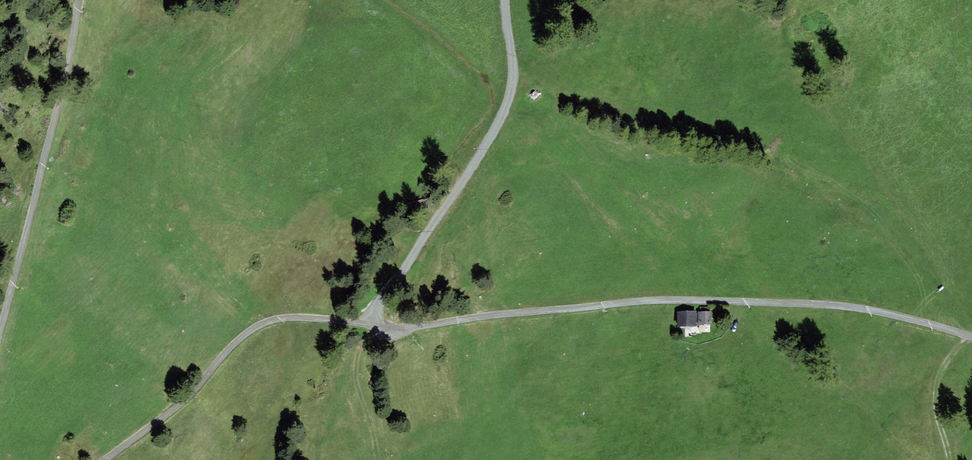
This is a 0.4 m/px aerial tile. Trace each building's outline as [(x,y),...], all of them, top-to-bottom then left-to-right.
[(687,316),(672,315),(671,329),(686,330),(687,316)] [(704,315),(691,315),(690,328),(704,328),(704,315)]
